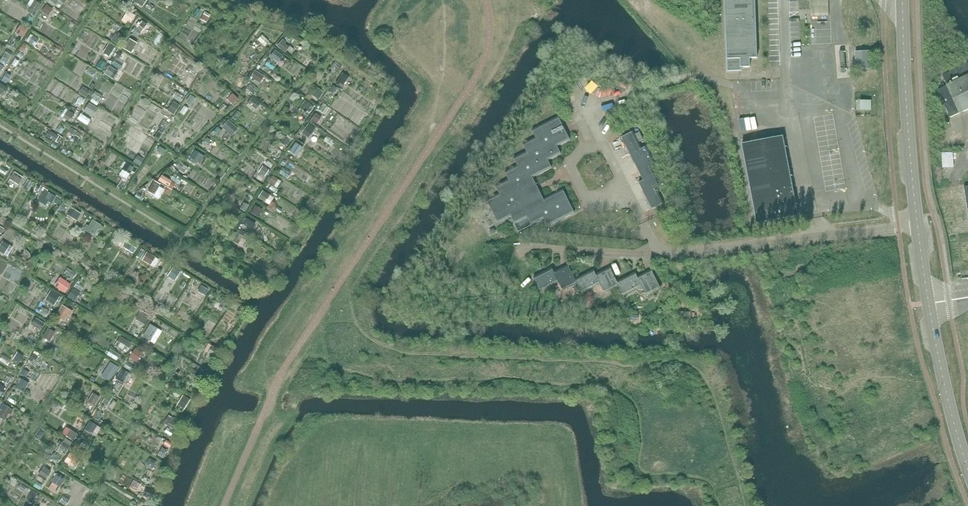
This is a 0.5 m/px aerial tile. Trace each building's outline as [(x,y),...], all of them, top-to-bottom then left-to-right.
[(48,0),(43,11),(51,15),(56,4),(48,0)] [(147,3),(154,8),(160,0),(149,0),(147,3)] [(728,71),(728,73),(730,73),(730,71),(741,71),(741,68),(750,67),(749,58),(757,58),(755,0),(725,0),(728,71)] [(811,15),(830,15),(830,0),(810,0),(811,15)] [(24,21),(18,28),(24,34),(30,27),(24,21)] [(118,30),(114,37),(121,41),(125,34),(118,30)] [(265,45),(272,39),(265,30),(258,35),(265,45)] [(9,41),(14,44),(18,37),(13,34),(9,41)] [(133,35),(127,44),(135,50),(142,42),(133,35)] [(280,43),(290,50),(296,42),(285,35),(280,43)] [(22,46),(30,50),(33,45),(25,40),(22,46)] [(112,61),(107,71),(117,76),(128,57),(117,51),(120,46),(111,41),(106,50),(113,54),(110,60),(112,61)] [(275,68),(288,54),(279,47),(267,61),(275,68)] [(4,73),(13,50),(7,48),(3,60),(0,59),(0,72),(4,73)] [(860,69),(857,69),(857,70),(870,69),(869,51),(855,52),(856,61),(859,61),(860,69)] [(14,62),(20,64),(23,57),(17,54),(14,62)] [(248,58),(240,67),(248,75),(257,65),(248,58)] [(942,76),(947,86),(937,90),(950,117),(960,113),(967,109),(967,63),(942,76)] [(257,67),(253,76),(264,81),(268,72),(257,67)] [(345,83),(351,74),(345,69),(338,79),(345,83)] [(4,77),(9,80),(13,74),(8,71),(4,77)] [(192,85),(196,74),(191,72),(187,82),(192,85)] [(2,91),(6,93),(11,84),(1,79),(0,80),(0,95),(2,91)] [(253,79),(248,85),(255,91),(260,85),(253,79)] [(331,89),(336,91),(340,84),(335,82),(331,89)] [(320,83),(314,90),(321,96),(327,90),(320,83)] [(85,85),(82,90),(90,94),(92,89),(85,85)] [(98,88),(93,99),(100,102),(105,91),(98,88)] [(193,91),(188,99),(194,102),(198,94),(193,91)] [(81,92),(77,100),(83,103),(87,95),(81,92)] [(257,96),(251,101),(258,110),(264,105),(257,96)] [(307,96),(302,105),(310,110),(316,101),(307,96)] [(171,107),(177,111),(183,102),(177,98),(171,107)] [(91,99),(86,110),(83,108),(78,119),(92,125),(101,104),(91,99)] [(860,100),(860,111),(871,111),(871,100),(860,100)] [(74,118),(78,110),(69,105),(65,113),(74,118)] [(313,117),(320,121),(325,114),(318,109),(313,117)] [(219,153),(239,123),(230,116),(220,130),(215,127),(204,143),(219,153)] [(511,217),(519,232),(544,219),(548,226),(575,213),(563,190),(544,199),(540,192),(538,193),(535,188),(537,187),(536,185),(533,178),(552,168),(548,160),(561,154),(557,146),(570,140),(564,128),(563,129),(561,126),(563,125),(559,117),(532,130),(536,137),(523,144),(527,151),(514,158),(518,165),(505,172),(509,179),(496,186),(500,193),(487,200),(498,223),(511,217)] [(312,118),(304,129),(311,135),(320,124),(312,118)] [(166,138),(168,129),(161,127),(159,136),(166,138)] [(642,149),(635,135),(633,131),(622,137),(643,180),(639,183),(652,209),(663,204),(654,186),(659,184),(650,167),(655,165),(646,147),(642,149)] [(783,136),(742,144),(757,223),(798,216),(794,195),(793,195),(794,197),(792,197),(791,194),(794,193),(787,159),(785,160),(784,158),(787,158),(783,136)] [(297,137),(292,146),(298,150),(304,142),(297,137)] [(163,151),(157,147),(154,152),(160,156),(163,151)] [(193,157),(204,162),(209,152),(198,147),(193,157)] [(945,163),(956,163),(956,148),(945,148),(945,163)] [(0,168),(0,171),(6,175),(12,165),(5,160),(0,168)] [(265,161),(258,175),(265,178),(272,165),(265,161)] [(274,179),(272,186),(279,188),(290,191),(293,181),(289,180),(292,170),(282,167),(281,174),(274,172),(272,179),(274,179)] [(9,181),(21,188),(15,199),(22,202),(35,178),(17,168),(9,181)] [(164,171),(160,179),(172,184),(175,179),(184,183),(187,176),(176,171),(174,176),(164,171)] [(261,194),(269,199),(274,191),(266,186),(261,194)] [(257,201),(253,209),(261,214),(266,205),(257,201)] [(74,204),(69,212),(82,219),(86,211),(74,204)] [(92,214),(86,227),(98,233),(104,220),(92,214)] [(10,254),(16,244),(5,238),(0,246),(0,248),(10,254)] [(578,283),(575,279),(568,265),(554,272),(552,268),(534,277),(540,291),(559,282),(563,291),(578,283)] [(619,286),(617,282),(610,267),(596,275),(594,270),(575,279),(578,283),(583,293),(600,284),(605,293),(619,286)] [(617,282),(619,286),(624,295),(642,286),(646,295),(661,288),(651,270),(637,277),(635,273),(617,282)] [(67,290),(73,280),(63,273),(57,283),(67,290)] [(16,280),(10,281),(9,280),(4,280),(5,288),(16,287),(16,280)] [(81,297),(83,287),(73,285),(71,294),(81,297)] [(54,286),(48,295),(58,301),(63,293),(54,286)] [(67,320),(75,307),(65,301),(57,314),(67,320)] [(47,314),(51,309),(45,304),(41,309),(47,314)] [(148,321),(153,311),(142,305),(137,316),(148,321)] [(34,320),(42,326),(47,321),(39,314),(34,320)] [(152,340),(159,323),(151,320),(144,337),(152,340)] [(49,324),(45,334),(54,338),(58,328),(49,324)] [(116,341),(127,349),(132,343),(121,334),(116,341)] [(109,351),(120,357),(123,351),(112,344),(109,351)] [(131,354),(139,359),(144,351),(137,346),(131,354)] [(35,348),(30,356),(38,360),(43,353),(35,348)] [(100,377),(109,382),(121,364),(112,358),(100,377)] [(127,380),(134,371),(126,364),(119,374),(127,380)] [(27,388),(32,379),(22,373),(17,383),(27,388)] [(127,393),(131,383),(116,377),(112,388),(127,393)] [(3,394),(8,383),(0,379),(0,392),(3,394)] [(98,402),(103,393),(94,389),(89,398),(98,402)] [(107,391),(102,402),(113,408),(119,397),(107,391)] [(179,400),(186,406),(193,397),(186,391),(179,400)] [(17,401),(19,397),(12,393),(10,397),(17,401)] [(102,417),(105,408),(98,406),(95,414),(102,417)] [(86,428),(98,434),(104,423),(92,417),(86,428)] [(69,423),(64,429),(75,437),(79,432),(69,423)] [(65,441),(62,448),(67,451),(71,445),(65,441)] [(167,455),(171,446),(164,443),(160,451),(167,455)] [(67,458),(76,464),(82,454),(73,448),(67,458)] [(54,451),(52,457),(60,460),(62,454),(54,451)] [(41,473),(51,476),(54,466),(44,463),(41,473)] [(59,468),(53,478),(62,483),(68,474),(59,468)]
